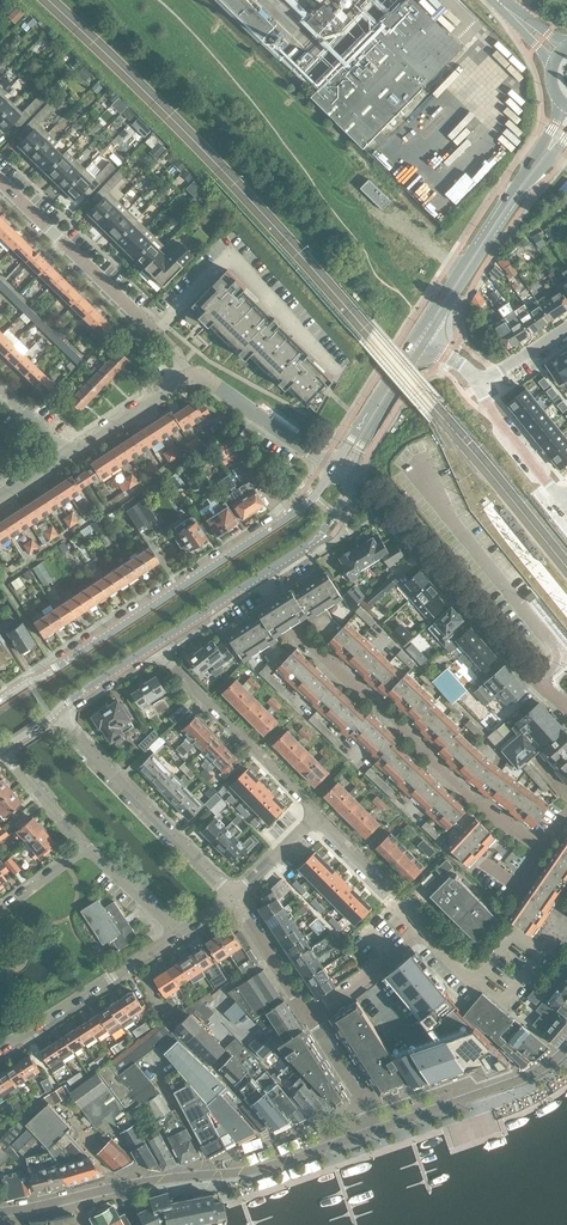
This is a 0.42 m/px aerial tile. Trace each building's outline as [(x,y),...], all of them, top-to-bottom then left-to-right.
[(248,0),(216,0),(259,42),(275,26),(248,0)] [(414,0),(407,0),(312,97),(364,147),(424,87),(423,87),(462,47),(414,0)] [(346,9),(348,9),(350,8),(351,7),(352,5),(352,3),(352,1),(351,0),(342,0),(342,1),(341,2),(341,4),(342,6),(343,7),(344,8),(346,9)] [(462,20),(441,0),(420,0),(426,6),(430,2),(439,11),(437,14),(453,29),(462,20)] [(325,5),(309,21),(330,41),(346,25),(325,5)] [(17,6),(7,17),(15,24),(25,13),(17,6)] [(28,14),(23,20),(32,28),(37,22),(28,14)] [(60,46),(55,51),(60,55),(64,50),(60,46)] [(79,75),(76,78),(80,83),(84,80),(85,81),(92,74),(84,66),(77,73),(79,75)] [(97,82),(91,88),(97,93),(102,87),(97,82)] [(33,84),(26,90),(32,95),(38,89),(33,84)] [(13,103),(3,94),(0,98),(0,116),(13,103)] [(39,94),(34,99),(40,105),(39,104),(44,99),(45,100),(39,94)] [(114,94),(109,99),(113,103),(118,98),(114,94)] [(118,98),(111,105),(120,114),(127,107),(118,98)] [(40,105),(34,99),(29,105),(35,110),(34,109),(39,104),(40,105)] [(43,108),(49,114),(54,108),(48,102),(48,103),(49,104),(44,109),(43,108)] [(24,110),(24,109),(22,112),(13,103),(0,116),(0,131),(2,133),(13,122),(19,127),(30,115),(29,114),(24,110)] [(35,110),(29,105),(24,110),(29,114),(34,109),(35,110)] [(49,114),(43,108),(44,109),(39,114),(38,113),(44,119),(49,114)] [(128,109),(123,114),(130,121),(135,115),(128,109)] [(39,124),(44,119),(38,113),(39,114),(34,119),(39,124)] [(39,124),(34,119),(33,118),(22,130),(27,135),(16,147),(25,156),(48,133),(39,124)] [(36,163),(57,142),(48,133),(25,156),(32,162),(34,161),(36,163)] [(44,174),(61,155),(53,147),(58,142),(57,142),(36,163),(39,166),(37,168),(44,174)] [(159,142),(149,152),(156,159),(166,149),(159,142)] [(55,181),(76,160),(66,150),(61,155),(44,174),(50,180),(52,179),(55,181)] [(116,150),(110,156),(120,166),(126,160),(116,150)] [(171,153),(166,158),(171,163),(176,158),(171,153)] [(62,192),(85,169),(76,160),(55,181),(57,184),(56,186),(62,192)] [(178,160),(173,165),(181,172),(185,167),(178,160)] [(109,162),(104,167),(110,173),(109,172),(113,167),(115,168),(109,162)] [(110,173),(104,167),(99,173),(105,178),(104,177),(108,172),(110,173)] [(99,182),(94,178),(85,169),(62,192),(72,201),(83,190),(89,195),(100,184),(99,182)] [(186,170),(182,174),(189,181),(193,177),(186,170)] [(113,176),(118,182),(124,176),(118,171),(117,171),(119,172),(114,177),(113,176)] [(470,172),(448,195),(457,203),(479,180),(470,172)] [(105,178),(99,173),(94,178),(99,182),(103,177),(105,179),(105,178)] [(108,181),(113,187),(118,182),(113,176),(112,176),(114,177),(109,182),(108,181)] [(369,178),(360,187),(383,210),(391,200),(369,178)] [(109,183),(104,187),(109,192),(113,187),(108,181),(107,181),(109,183)] [(194,181),(186,188),(194,196),(201,189),(194,181)] [(97,203),(85,215),(95,224),(118,201),(109,192),(104,187),(103,186),(91,198),(97,203)] [(118,201),(95,224),(102,231),(104,229),(106,231),(127,210),(118,201)] [(197,201),(193,205),(198,210),(202,206),(197,201)] [(127,210),(106,231),(109,234),(107,236),(114,242),(136,219),(141,214),(132,205),(127,210)] [(1,238),(11,228),(0,218),(0,236),(1,238)] [(136,219),(114,242),(120,249),(122,247),(125,249),(146,228),(136,219)] [(550,227),(546,230),(552,240),(557,237),(550,227)] [(11,228),(1,238),(12,248),(22,238),(11,228)] [(146,228),(125,249),(127,252),(125,254),(132,260),(155,237),(146,228)] [(192,235),(202,245),(209,237),(199,228),(192,235)] [(539,233),(532,237),(539,249),(546,244),(539,233)] [(155,237),(132,260),(139,267),(141,265),(143,267),(141,269),(172,238),(172,237),(164,245),(155,237)] [(22,238),(12,248),(23,259),(27,255),(29,257),(31,256),(33,258),(37,254),(33,249),(32,249),(22,238)] [(172,238),(141,269),(160,288),(192,255),(179,242),(178,243),(172,238)] [(516,249),(509,255),(511,258),(518,252),(516,249)] [(27,255),(23,259),(28,264),(39,274),(48,265),(37,254),(33,258),(31,256),(29,257),(27,255)] [(505,256),(498,262),(504,269),(505,269),(513,264),(505,256)] [(513,264),(505,269),(511,278),(518,273),(513,264)] [(48,265),(39,274),(50,285),(59,275),(48,265)] [(495,266),(490,273),(498,280),(504,274),(495,266)] [(240,295),(243,292),(247,288),(228,270),(217,281),(220,284),(215,288),(212,285),(189,310),(187,313),(186,316),(187,319),(189,322),(191,324),(195,324),(198,323),(201,322),(203,320),(210,327),(212,325),(218,331),(222,327),(232,337),(229,341),(236,348),(240,344),(244,349),(240,353),(247,360),(253,355),(258,361),(262,357),(272,367),(269,371),(276,378),(280,374),(284,379),(280,383),(287,390),(290,387),(296,393),(300,389),(304,394),(301,397),(308,405),(312,402),(319,408),(327,395),(322,390),(328,384),(330,385),(335,380),(325,371),(325,372),(322,375),(240,295)] [(554,271),(548,274),(554,283),(559,279),(554,271)] [(59,275),(50,285),(61,295),(70,286),(59,275)] [(487,297),(498,287),(491,280),(480,290),(487,297)] [(12,291),(7,286),(2,291),(8,296),(12,291)] [(70,286),(61,295),(71,306),(81,296),(70,286)] [(538,301),(539,301),(551,320),(562,313),(566,310),(566,298),(560,287),(538,301)] [(17,296),(12,291),(8,296),(13,301),(17,296)] [(479,291),(472,303),(477,309),(487,301),(479,291)] [(18,306),(23,302),(17,296),(13,301),(18,306)] [(81,296),(71,306),(82,316),(92,307),(81,296)] [(538,300),(527,307),(541,327),(551,320),(539,301),(538,301),(538,300)] [(28,307),(23,302),(18,306),(24,312),(28,307)] [(509,302),(499,309),(504,317),(520,341),(530,334),(515,311),(514,311),(509,302)] [(525,304),(515,311),(530,334),(541,327),(527,307),(525,304)] [(34,312),(28,307),(24,312),(29,317),(34,312)] [(92,307),(82,316),(93,327),(102,317),(92,307)] [(39,317),(34,312),(29,317),(35,322),(39,317)] [(44,323),(39,317),(35,322),(40,327),(44,323)] [(102,317),(93,327),(104,337),(113,328),(102,317)] [(504,317),(493,325),(497,330),(509,348),(520,341),(504,317)] [(50,328),(44,323),(40,327),(45,333),(50,328)] [(55,333),(50,328),(45,333),(51,338),(55,333)] [(61,338),(55,333),(51,338),(56,343),(61,338)] [(0,336),(0,351),(3,354),(13,344),(2,334),(0,336)] [(62,348),(66,344),(61,338),(56,343),(62,348)] [(13,344),(3,354),(14,365),(24,355),(13,344)] [(67,354),(71,349),(66,344),(62,348),(67,354)] [(77,354),(71,349),(67,354),(72,359),(77,354)] [(118,350),(106,363),(116,373),(128,360),(118,350)] [(558,358),(566,371),(566,352),(559,357),(558,358)] [(82,359),(77,354),(72,359),(78,364),(82,359)] [(24,355),(14,365),(25,375),(34,366),(24,355)] [(547,364),(562,386),(566,383),(566,371),(558,358),(559,357),(558,357),(547,364)] [(71,362),(67,366),(71,370),(75,366),(71,362)] [(104,385),(116,373),(106,363),(97,372),(95,370),(91,373),(104,385)] [(34,366),(25,375),(36,386),(45,376),(34,366)] [(91,398),(104,385),(91,373),(87,377),(90,379),(81,388),(91,398)] [(45,376),(36,386),(46,396),(56,387),(45,376)] [(544,377),(538,382),(541,385),(547,381),(544,377)] [(547,381),(541,385),(544,389),(550,384),(547,381)] [(79,411),(91,398),(81,388),(79,386),(75,390),(77,392),(69,401),(79,411)] [(552,387),(546,391),(549,395),(555,390),(552,387)] [(514,399),(507,405),(512,411),(514,410),(517,414),(515,415),(516,416),(536,400),(527,389),(521,393),(514,399)] [(555,390),(549,395),(552,399),(558,394),(555,390)] [(536,400),(516,416),(521,422),(522,421),(525,425),(524,426),(524,427),(544,411),(536,400)] [(563,400),(557,405),(560,409),(566,404),(563,400)] [(193,401),(183,408),(193,424),(209,414),(202,404),(197,407),(193,401)] [(193,424),(183,408),(173,414),(181,427),(180,427),(182,431),(193,424)] [(181,427),(173,414),(171,411),(160,418),(171,434),(180,427),(181,427)] [(544,411),(524,427),(529,433),(531,431),(534,435),(532,436),(533,437),(553,421),(544,411)] [(171,434),(160,418),(150,424),(161,440),(171,434)] [(553,421),(533,437),(538,443),(540,442),(543,446),(541,447),(542,448),(561,432),(553,421)] [(161,440),(150,424),(140,431),(150,447),(161,440)] [(215,424),(209,428),(212,433),(218,429),(215,424)] [(252,430),(245,426),(240,434),(246,438),(252,430)] [(207,428),(200,432),(204,439),(211,434),(207,428)] [(150,447),(140,431),(130,437),(140,453),(150,447)] [(542,448),(546,454),(548,453),(551,456),(550,458),(566,445),(566,439),(561,432),(542,448)] [(140,453),(130,437),(120,444),(130,460),(140,453)] [(193,438),(189,441),(195,450),(199,447),(193,438)] [(212,448),(220,460),(236,450),(229,438),(212,448)] [(195,450),(189,441),(185,444),(190,453),(195,450)] [(130,460),(120,444),(110,450),(120,466),(130,460)] [(550,458),(555,464),(557,463),(561,468),(563,471),(566,468),(566,445),(550,458)] [(172,448),(167,451),(173,459),(178,457),(172,448)] [(120,466),(110,450),(100,457),(110,473),(120,466)] [(173,459),(167,451),(163,453),(169,462),(173,459)] [(110,473),(100,457),(89,464),(91,467),(84,472),(90,481),(90,482),(98,477),(100,480),(110,473)] [(152,461),(147,464),(153,473),(157,470),(152,461)] [(153,473),(147,464),(143,467),(149,475),(153,473)] [(254,465),(247,470),(251,475),(258,471),(254,465)] [(176,472),(167,480),(177,491),(186,484),(176,472)] [(232,481),(237,488),(252,512),(263,504),(259,497),(265,493),(254,478),(250,481),(244,472),(232,481)] [(80,474),(72,479),(70,476),(60,483),(71,499),(81,492),(79,489),(86,484),(79,475),(80,474)] [(131,474),(127,477),(133,486),(137,483),(131,474)] [(237,488),(232,481),(228,475),(217,482),(232,504),(231,504),(241,519),(252,512),(237,488)] [(133,486),(127,477),(123,480),(125,483),(128,489),(133,486)] [(269,480),(261,485),(268,496),(276,491),(269,480)] [(71,499),(60,483),(50,490),(60,505),(71,499)] [(125,483),(119,486),(123,492),(128,489),(125,483)] [(60,505),(50,490),(40,496),(50,512),(60,505)] [(50,512),(40,496),(30,503),(40,518),(50,512)] [(126,511),(138,529),(144,525),(146,527),(157,520),(143,499),(126,511)] [(217,507),(213,509),(227,529),(237,522),(224,502),(219,506),(218,505),(216,506),(217,507)] [(40,518),(30,503),(20,509),(30,525),(40,518)] [(96,503),(84,511),(87,516),(99,508),(96,503)] [(227,529),(213,509),(210,503),(199,510),(216,536),(227,529)] [(30,525),(20,509),(10,516),(20,531),(30,525)] [(72,513),(67,516),(73,525),(77,522),(72,513)] [(108,515),(101,519),(106,525),(112,521),(108,515)] [(10,516),(0,522),(0,523),(10,538),(20,531),(10,516)] [(73,525),(67,516),(63,519),(69,527),(73,525)] [(174,537),(178,543),(183,550),(188,547),(189,548),(205,538),(201,532),(204,530),(201,525),(198,527),(191,516),(187,519),(190,524),(178,532),(179,534),(174,537)] [(99,520),(91,525),(96,533),(104,528),(99,520)] [(0,523),(0,545),(10,538),(0,523)] [(51,526),(47,529),(53,538),(57,535),(51,526)] [(53,538),(47,529),(43,532),(48,541),(53,538)] [(373,538),(364,544),(369,552),(371,551),(376,559),(375,559),(382,555),(389,567),(405,556),(397,543),(388,549),(380,536),(374,539),(373,538)] [(31,539),(27,542),(33,551),(37,548),(31,539)] [(33,551),(27,542),(23,545),(28,554),(33,551)] [(64,542),(58,546),(63,553),(69,549),(64,542)] [(369,552),(364,544),(354,550),(353,549),(351,550),(361,568),(375,559),(376,559),(371,551),(369,552)] [(148,568),(159,561),(149,546),(138,553),(148,568)] [(361,568),(351,550),(340,557),(343,561),(341,563),(353,581),(358,578),(355,572),(361,568)] [(138,575),(148,568),(138,553),(128,560),(138,575)] [(127,582),(138,575),(128,560),(117,567),(127,582)] [(44,586),(52,581),(40,563),(32,568),(44,586)] [(117,589),(127,582),(117,567),(107,574),(117,589)] [(30,569),(22,574),(27,581),(34,576),(30,569)] [(430,578),(427,576),(426,575),(421,570),(414,576),(410,571),(399,581),(393,575),(366,598),(372,605),(397,583),(411,599),(431,581),(430,580),(430,578)] [(404,675),(369,642),(348,622),(343,628),(334,619),(326,606),(335,600),(337,603),(344,599),(331,579),(332,578),(329,572),(328,571),(326,571),(325,572),(324,574),(324,575),(325,576),(297,594),(294,590),(293,589),(292,589),(291,589),(290,590),(290,591),(290,592),(290,593),(276,602),(262,612),(261,611),(260,610),(259,610),(258,610),(257,611),(257,612),(257,613),(260,618),(231,636),(231,635),(230,634),(228,634),(228,635),(227,635),(226,637),(227,638),(230,644),(232,643),(244,662),(278,641),(276,637),(292,627),(307,617),(319,635),(329,644),(332,642),(339,649),(337,651),(341,655),(340,656),(340,657),(340,659),(341,660),(343,660),(344,660),(345,659),(349,663),(351,661),(367,675),(365,678),(369,682),(368,683),(368,684),(368,685),(369,686),(370,686),(371,686),(372,686),(373,685),(377,689),(380,687),(387,694),(385,696),(386,698),(391,692),(398,699),(396,702),(400,706),(399,706),(399,707),(399,709),(400,710),(402,710),(403,710),(404,709),(408,713),(411,711),(418,718),(413,723),(414,724),(417,721),(424,728),(421,731),(426,735),(425,736),(424,737),(425,738),(425,739),(426,740),(427,740),(428,739),(429,738),(434,743),(436,740),(443,747),(438,753),(439,754),(442,751),(449,758),(447,761),(451,765),(450,765),(450,766),(450,768),(451,769),(453,769),(454,769),(455,768),(459,772),(461,770),(469,777),(466,779),(468,781),(470,783),(472,780),(481,786),(479,789),(484,792),(483,793),(483,794),(483,795),(484,796),(485,797),(486,796),(487,796),(488,795),(492,799),(495,796),(503,802),(501,805),(502,805),(504,802),(512,808),(510,811),(515,815),(514,816),(514,817),(514,818),(515,819),(516,819),(517,819),(518,819),(519,818),(524,821),(526,818),(534,824),(532,827),(533,828),(550,805),(497,766),(487,758),(486,757),(459,732),(462,729),(433,701),(435,699),(407,672),(404,675)] [(106,596),(117,589),(107,574),(96,581),(106,596)] [(19,577),(11,582),(18,593),(26,588),(19,577)] [(376,577),(369,581),(373,586),(379,582),(376,577)] [(95,603),(106,596),(96,581),(86,588),(95,603)] [(436,587),(436,586),(433,583),(432,582),(431,581),(411,599),(431,622),(437,617),(436,616),(447,606),(437,595),(441,593),(436,587)] [(355,586),(343,597),(351,610),(360,603),(366,597),(355,586)] [(85,610),(95,603),(86,588),(75,595),(85,610)] [(536,593),(529,599),(533,605),(541,599),(536,593)] [(74,617),(85,610),(75,595),(65,602),(74,617)] [(366,597),(360,603),(369,611),(374,606),(372,605),(366,598),(366,597)] [(64,624),(74,617),(65,602),(54,609),(64,624)] [(360,616),(365,611),(361,607),(356,612),(360,616)] [(436,622),(429,628),(445,646),(448,644),(449,644),(456,638),(461,633),(464,630),(459,624),(464,620),(462,618),(464,617),(459,611),(458,612),(457,611),(457,612),(453,607),(450,609),(436,622)] [(53,630),(64,624),(54,609),(43,615),(53,630)] [(376,622),(367,613),(362,618),(372,627),(376,622)] [(43,637),(53,630),(43,615),(33,622),(43,637)] [(29,648),(28,647),(34,643),(21,623),(7,632),(20,652),(22,651),(23,652),(29,648)] [(402,623),(391,633),(403,647),(415,637),(402,623)] [(449,644),(446,646),(451,652),(461,643),(466,649),(480,637),(481,637),(481,635),(478,632),(477,632),(476,631),(472,627),(457,640),(456,638),(449,644)] [(480,637),(466,649),(484,669),(498,656),(492,649),(487,644),(487,642),(484,639),(483,639),(481,637),(480,637)] [(206,645),(201,649),(213,664),(216,668),(220,673),(224,670),(221,666),(234,656),(223,642),(218,646),(213,640),(211,641),(210,641),(206,644),(206,645)] [(7,665),(6,663),(8,662),(6,659),(7,658),(8,656),(8,654),(8,653),(7,653),(0,643),(0,670),(7,665)] [(414,643),(407,649),(422,665),(429,659),(414,643)] [(310,660),(306,657),(297,648),(277,670),(292,684),(348,737),(351,734),(378,760),(376,763),(405,790),(432,816),(447,831),(450,828),(459,836),(449,847),(470,867),(471,866),(468,863),(475,856),(478,859),(482,854),(483,855),(484,855),(485,855),(486,855),(487,854),(487,852),(486,851),(498,838),(454,797),(455,796),(456,795),(455,794),(455,793),(454,793),(453,793),(452,793),(451,794),(446,790),(444,792),(428,776),(430,774),(426,770),(427,769),(427,768),(427,767),(426,766),(425,766),(424,766),(423,766),(422,767),(398,744),(401,740),(402,739),(401,737),(400,736),(399,736),(398,736),(397,737),(392,733),(390,735),(374,721),(377,718),(372,714),(373,713),(374,712),(373,711),(373,710),(372,710),(371,710),(369,710),(366,713),(341,690),(342,690),(343,688),(342,687),(342,686),(341,686),(340,686),(339,686),(338,687),(333,683),(331,685),(315,670),(318,668),(313,664),(314,663),(314,662),(314,661),(314,660),(313,659),(311,659),(310,660)] [(213,664),(201,649),(196,653),(194,653),(191,655),(191,657),(189,658),(201,673),(213,664)] [(402,650),(397,655),(412,669),(417,664),(402,650)] [(515,676),(514,674),(511,670),(508,666),(507,667),(505,665),(475,692),(487,704),(499,693),(507,703),(510,701),(513,703),(526,692),(525,691),(524,692),(523,690),(525,688),(515,677),(515,676)] [(267,666),(260,673),(265,678),(272,671),(267,666)] [(448,667),(435,679),(433,681),(454,704),(459,699),(468,690),(448,667)] [(437,685),(433,681),(424,673),(421,677),(433,689),(437,685)] [(272,675),(267,680),(276,689),(281,684),(272,675)] [(142,688),(134,693),(135,695),(134,697),(137,701),(139,701),(140,704),(139,704),(142,709),(152,703),(167,693),(165,689),(157,676),(141,687),(142,688)] [(251,677),(247,682),(251,686),(256,681),(251,677)] [(228,689),(224,693),(234,703),(247,690),(251,686),(247,682),(243,686),(237,680),(228,689)] [(256,681),(251,686),(256,690),(261,686),(256,681)] [(282,694),(287,689),(283,685),(278,691),(282,694)] [(247,690),(234,703),(244,713),(257,700),(247,690)] [(272,706),(276,701),(272,696),(267,701),(272,706)] [(462,711),(454,704),(448,699),(445,703),(458,715),(462,711)] [(257,700),(244,713),(254,723),(267,710),(257,700)] [(116,745),(125,739),(122,734),(134,726),(129,718),(132,717),(123,703),(121,705),(119,701),(95,717),(101,726),(103,725),(112,740),(113,740),(116,745)] [(281,705),(276,701),(272,706),(277,710),(281,705)] [(493,733),(489,736),(503,751),(505,750),(516,764),(519,769),(526,763),(528,761),(530,759),(564,730),(555,719),(557,717),(552,712),(550,714),(541,703),(519,722),(512,727),(519,736),(510,743),(497,729),(493,733)] [(183,704),(170,717),(176,724),(190,710),(183,704)] [(267,710),(254,723),(264,733),(277,720),(267,710)] [(318,719),(314,715),(309,720),(314,724),(318,719)] [(181,752),(206,727),(196,716),(183,730),(189,736),(185,739),(186,740),(177,749),(181,752)] [(485,734),(471,720),(466,725),(480,739),(485,734)] [(320,721),(315,726),(332,741),(337,737),(320,721)] [(203,750),(217,737),(206,727),(181,752),(184,756),(193,747),(200,754),(203,750)] [(304,736),(309,731),(304,727),(299,731),(304,736)] [(146,751),(161,735),(156,730),(141,745),(146,751)] [(566,730),(540,753),(566,783),(566,731),(566,730)] [(288,731),(275,744),(285,754),(298,741),(288,731)] [(313,735),(309,731),(304,736),(309,740),(313,735)] [(167,741),(162,736),(151,747),(156,752),(167,741)] [(227,747),(217,737),(203,750),(209,756),(205,760),(206,761),(202,765),(206,768),(210,764),(214,760),(227,747)] [(339,738),(334,743),(338,747),(343,742),(339,738)] [(298,741),(285,754),(295,764),(308,751),(298,741)] [(325,746),(320,751),(325,755),(329,750),(325,746)] [(237,757),(227,747),(214,760),(224,771),(219,775),(224,780),(234,769),(230,765),(237,757)] [(329,750),(325,755),(329,760),(334,755),(329,750)] [(308,751),(295,764),(305,774),(318,761),(308,751)] [(153,780),(166,767),(159,760),(160,760),(155,754),(141,768),(153,780)] [(318,761),(305,774),(316,785),(329,772),(323,766),(330,760),(329,760),(325,755),(318,761)] [(512,769),(515,764),(509,760),(506,764),(512,769)] [(186,773),(192,767),(187,761),(181,767),(186,773)] [(538,776),(528,765),(524,768),(534,779),(538,776)] [(166,793),(179,779),(173,773),(172,773),(166,767),(153,780),(166,793)] [(197,773),(192,767),(186,773),(191,778),(197,773)] [(375,773),(370,768),(366,773),(370,777),(375,773)] [(249,769),(232,785),(241,794),(258,778),(249,769)] [(376,774),(372,779),(389,795),(393,790),(376,774)] [(357,786),(362,781),(357,777),(352,781),(357,786)] [(258,778),(241,794),(251,804),(267,788),(258,778)] [(549,789),(539,778),(536,781),(546,792),(549,789)] [(0,779),(0,800),(11,791),(0,779)] [(192,793),(185,787),(186,786),(179,779),(166,793),(179,806),(192,793)] [(366,785),(362,781),(357,786),(362,790),(366,785)] [(337,806),(350,793),(340,783),(327,796),(337,806)] [(267,788),(251,804),(260,813),(276,797),(267,788)] [(0,800),(0,811),(0,815),(3,819),(21,803),(11,791),(0,800)] [(395,801),(400,796),(395,792),(391,797),(395,801)] [(198,800),(192,793),(179,806),(190,818),(204,804),(199,799),(198,800)] [(212,809),(221,800),(222,798),(217,793),(207,803),(212,809)] [(347,816),(360,803),(350,793),(337,806),(347,816)] [(231,795),(228,798),(233,803),(236,800),(231,795)] [(378,805),(382,801),(378,796),(373,801),(378,805)] [(276,797),(260,813),(269,823),(285,806),(276,797)] [(387,805),(382,801),(378,805),(383,810),(387,805)] [(357,826),(370,813),(360,803),(347,816),(357,826)] [(240,804),(237,807),(242,813),(245,809),(240,804)] [(215,806),(212,809),(217,814),(220,811),(215,806)] [(245,809),(242,813),(247,818),(250,814),(245,809)] [(380,823),(370,813),(357,826),(367,836),(380,823)] [(239,815),(233,821),(236,825),(242,818),(239,815)] [(216,817),(203,830),(213,840),(226,828),(216,817)] [(21,836),(28,843),(43,830),(33,818),(14,834),(18,838),(21,836)] [(254,818),(251,822),(256,827),(260,824),(254,818)] [(226,828),(213,840),(223,851),(236,838),(243,832),(236,825),(233,821),(226,828)] [(431,826),(427,822),(422,827),(427,831),(431,826)] [(400,841),(408,833),(413,829),(408,825),(396,837),(392,833),(377,847),(386,855),(400,841)] [(8,834),(3,827),(0,830),(0,840),(8,834)] [(446,840),(433,828),(428,832),(441,845),(446,840)] [(417,833),(413,829),(408,833),(412,838),(417,833)] [(53,842),(43,830),(28,843),(24,846),(35,858),(53,842)] [(236,838),(223,851),(234,861),(241,854),(244,856),(259,841),(252,835),(242,844),(236,838)] [(566,888),(566,836),(566,837),(566,836),(564,836),(563,836),(562,837),(562,838),(562,839),(563,840),(564,841),(544,869),(543,868),(542,868),(541,868),(540,869),(540,870),(540,871),(541,872),(541,873),(528,892),(522,901),(521,900),(520,900),(519,901),(518,901),(518,902),(518,904),(518,905),(519,905),(509,919),(533,936),(552,909),(566,888)] [(395,864),(409,850),(400,841),(386,855),(395,864)] [(425,851),(429,846),(424,841),(419,846),(425,851)] [(436,852),(429,846),(425,851),(431,857),(436,852)] [(403,872),(417,858),(409,850),(395,864),(403,872)] [(316,851),(300,868),(309,877),(326,861),(316,851)] [(254,852),(250,857),(254,861),(258,856),(254,852)] [(10,857),(4,862),(14,874),(20,869),(10,857)] [(426,867),(417,858),(403,872),(412,881),(426,867)] [(447,859),(438,869),(444,875),(454,865),(447,859)] [(326,861),(309,877),(319,887),(335,870),(326,861)] [(335,870),(319,887),(328,896),(344,879),(335,870)] [(454,873),(432,895),(478,942),(501,920),(459,878),(460,877),(458,874),(457,875),(454,873)] [(344,879),(328,896),(337,905),(353,889),(344,879)] [(290,890),(281,880),(276,886),(284,895),(290,890)] [(296,880),(293,884),(298,889),(302,885),(296,880)] [(302,885),(298,889),(303,894),(307,890),(302,885)] [(353,889),(337,905),(346,914),(362,898),(353,889)] [(268,903),(261,909),(267,919),(285,907),(274,891),(265,897),(268,903)] [(362,898),(346,914),(355,923),(372,907),(362,898)] [(139,937),(126,917),(115,901),(105,908),(100,899),(82,910),(104,944),(109,941),(116,952),(139,937)] [(315,899),(311,902),(316,907),(320,904),(315,899)] [(302,901),(297,907),(300,910),(306,905),(302,901)] [(320,904),(316,907),(321,912),(325,909),(320,904)] [(285,907),(267,919),(274,929),(294,916),(291,912),(292,908),(290,905),(285,908),(285,907)] [(306,905),(300,910),(304,914),(309,909),(306,905)] [(294,916),(274,929),(280,938),(298,927),(294,921),(296,919),(294,916)] [(333,917),(329,920),(334,925),(338,922),(333,917)] [(317,918),(310,925),(315,931),(324,925),(317,918)] [(338,922),(334,925),(339,931),(343,927),(338,922)] [(324,925),(315,931),(319,935),(327,928),(324,925)] [(236,934),(232,927),(220,935),(232,954),(248,944),(240,932),(236,934)] [(298,927),(280,938),(287,949),(307,936),(304,932),(302,934),(298,927)] [(232,954),(220,935),(208,943),(220,961),(232,954)] [(313,946),(293,959),(300,969),(338,944),(331,935),(313,946)] [(307,936),(287,949),(293,959),(313,946),(307,936)] [(261,964),(248,944),(232,954),(245,974),(261,964)] [(338,944),(300,969),(306,978),(345,953),(338,944)] [(204,947),(192,955),(202,971),(210,966),(216,977),(212,980),(217,988),(228,980),(216,962),(214,963),(204,947)] [(392,970),(386,975),(435,1034),(401,1063),(396,1055),(394,1055),(405,1072),(413,1084),(430,1079),(431,1080),(432,1079),(449,1073),(481,1062),(483,1062),(485,1065),(488,1070),(510,1063),(458,1010),(460,1009),(437,981),(425,967),(413,952),(403,960),(404,960),(397,966),(392,970)] [(345,953),(306,978),(313,989),(340,971),(347,966),(353,962),(351,960),(345,953)] [(192,955),(181,962),(191,978),(190,979),(194,984),(205,976),(202,971),(192,955)] [(181,962),(170,969),(180,985),(190,979),(191,978),(181,962)] [(561,975),(565,970),(560,966),(556,972),(561,975)] [(170,969),(155,979),(167,997),(181,987),(180,985),(170,969)] [(265,970),(230,992),(239,1002),(252,1016),(255,1019),(260,1016),(284,1001),(284,1000),(265,970)] [(340,971),(313,989),(320,999),(337,987),(331,978),(340,971)] [(556,981),(561,975),(556,972),(552,977),(556,981)] [(552,986),(556,981),(552,977),(548,982),(552,986)] [(549,1001),(552,1003),(566,1015),(566,977),(549,1001)] [(548,992),(552,986),(548,982),(543,988),(548,992)] [(544,997),(548,992),(543,988),(539,993),(544,997)] [(545,999),(534,990),(529,997),(539,1006),(545,999)] [(134,992),(122,999),(136,1021),(141,1018),(138,1014),(149,1008),(144,1000),(141,1002),(134,992)] [(211,993),(205,997),(209,1003),(215,999),(211,993)] [(501,1035),(503,1033),(515,1020),(482,993),(465,1015),(477,1027),(478,1025),(485,1033),(487,1032),(502,1047),(501,1048),(520,1066),(519,1066),(521,1068),(524,1068),(531,1061),(507,1041),(501,1035)] [(209,1003),(205,997),(198,1001),(203,1008),(208,1004),(209,1003)] [(549,1001),(546,998),(537,1009),(542,1014),(534,1024),(545,1033),(544,1034),(545,1034),(558,1045),(566,1035),(566,1016),(552,1003),(549,1001)] [(136,1021),(122,999),(111,1007),(124,1027),(125,1028),(136,1021)] [(197,1012),(203,1008),(198,1001),(193,1005),(197,1012)] [(260,1016),(255,1019),(264,1029),(292,1012),(284,1001),(260,1016)] [(381,1095),(410,1083),(388,1048),(358,1001),(332,1018),(381,1095)] [(239,1002),(226,1014),(235,1023),(243,1016),(247,1020),(252,1016),(239,1002)] [(203,1008),(197,1012),(195,1013),(205,1022),(215,1012),(208,1004),(203,1008)] [(197,1012),(193,1005),(186,1010),(191,1015),(192,1015),(195,1013),(197,1012)] [(124,1027),(111,1007),(99,1014),(110,1030),(113,1035),(124,1027)] [(292,1012),(264,1029),(268,1032),(280,1046),(303,1030),(292,1012)] [(110,1030),(99,1014),(88,1022),(98,1037),(110,1030)] [(226,1050),(192,1015),(191,1015),(177,1027),(177,1028),(172,1033),(179,1040),(203,1061),(203,1062),(202,1062),(208,1067),(226,1050)] [(535,1061),(549,1048),(515,1020),(503,1033),(511,1041),(535,1061)] [(98,1037),(88,1022),(76,1029),(87,1045),(98,1037)] [(147,1023),(141,1027),(145,1033),(151,1029),(147,1023)] [(182,1164),(202,1155),(188,1129),(174,1105),(172,1106),(169,1102),(167,1103),(160,1094),(162,1093),(137,1063),(150,1053),(151,1054),(163,1044),(170,1048),(179,1040),(172,1033),(163,1024),(111,1063),(111,1064),(98,1073),(110,1088),(125,1109),(131,1117),(145,1106),(160,1129),(164,1127),(169,1138),(182,1164)] [(145,1033),(141,1027),(134,1031),(138,1037),(145,1033)] [(87,1045),(76,1029),(65,1037),(75,1052),(87,1045)] [(303,1030),(280,1046),(294,1060),(337,1106),(349,1099),(304,1031),(303,1031),(303,1030)] [(268,1032),(253,1046),(265,1059),(276,1049),(280,1046),(268,1032)] [(75,1052),(65,1037),(53,1044),(64,1060),(75,1052)] [(236,1038),(226,1048),(234,1057),(254,1076),(268,1092),(270,1091),(294,1120),(295,1122),(307,1118),(292,1099),(278,1082),(275,1079),(246,1046),(245,1047),(236,1038)] [(125,1040),(119,1044),(123,1050),(129,1046),(125,1040)] [(237,1110),(240,1108),(245,1102),(228,1086),(208,1067),(202,1062),(203,1062),(203,1061),(179,1040),(170,1048),(166,1052),(180,1069),(192,1083),(198,1090),(209,1103),(208,1103),(214,1112),(220,1120),(236,1141),(237,1141),(257,1131),(237,1110)] [(67,1065),(64,1060),(53,1044),(42,1052),(55,1072),(67,1065)] [(123,1050),(119,1044),(112,1048),(116,1054),(123,1050)] [(280,1046),(276,1049),(290,1065),(294,1060),(280,1046)] [(30,1056),(19,1064),(29,1080),(40,1072),(30,1056)] [(103,1056),(97,1060),(101,1066),(107,1062),(103,1056)] [(236,1086),(248,1072),(232,1057),(220,1070),(236,1086)] [(101,1066),(97,1060),(90,1064),(94,1070),(101,1066)] [(29,1080),(19,1064),(7,1071),(18,1087),(29,1080)] [(278,1076),(275,1079),(278,1082),(292,1099),(294,1097),(310,1117),(323,1112),(322,1111),(321,1109),(290,1076),(296,1071),(290,1065),(278,1076)] [(227,1146),(236,1141),(220,1120),(214,1112),(208,1103),(209,1103),(198,1090),(192,1083),(180,1069),(167,1075),(209,1156),(227,1146)] [(7,1071),(0,1076),(0,1084),(6,1094),(10,1099),(21,1092),(18,1087),(7,1071)] [(296,1071),(290,1076),(321,1109),(322,1111),(323,1112),(334,1108),(331,1104),(309,1079),(306,1081),(296,1071)] [(152,1150),(131,1117),(125,1109),(110,1088),(98,1073),(71,1093),(83,1108),(95,1125),(105,1118),(120,1126),(123,1131),(141,1164),(163,1169),(152,1150)] [(81,1073),(75,1077),(79,1083),(85,1079),(81,1073)] [(79,1083),(75,1077),(68,1081),(72,1087),(79,1083)] [(49,1078),(42,1082),(47,1093),(55,1089),(49,1078)] [(273,1130),(292,1121),(268,1092),(254,1078),(241,1088),(248,1096),(248,1098),(273,1130)] [(62,1088),(51,1095),(57,1105),(68,1098),(62,1088)] [(37,1090),(30,1094),(34,1100),(41,1096),(37,1090)] [(12,1102),(5,1105),(10,1113),(16,1110),(12,1102)] [(246,1102),(245,1102),(240,1108),(262,1132),(268,1128),(246,1102)] [(98,1164),(68,1132),(72,1128),(50,1104),(27,1125),(29,1127),(29,1128),(35,1135),(50,1152),(54,1157),(59,1163),(54,1167),(64,1179),(66,1177),(71,1184),(105,1173),(98,1164)] [(28,1128),(29,1127),(27,1125),(17,1115),(10,1119),(16,1125),(0,1141),(0,1167),(11,1158),(9,1156),(5,1151),(28,1128)] [(19,1151),(35,1135),(29,1128),(12,1144),(19,1151)] [(165,1169),(178,1163),(161,1134),(149,1140),(165,1169)] [(115,1171),(134,1161),(130,1154),(113,1139),(98,1155),(115,1171)] [(10,1146),(5,1151),(9,1156),(15,1152),(10,1146)] [(19,1157),(15,1152),(9,1156),(11,1158),(14,1161),(19,1157)] [(61,1181),(64,1179),(54,1167),(59,1163),(54,1157),(50,1152),(26,1158),(29,1170),(31,1172),(36,1193),(65,1186),(61,1181)] [(13,1165),(10,1166),(18,1197),(32,1194),(27,1176),(21,1169),(15,1171),(13,1165)] [(10,1166),(8,1166),(9,1172),(0,1175),(0,1177),(5,1200),(18,1197),(10,1166)] [(137,1224),(162,1224),(166,1224),(183,1224),(216,1219),(215,1216),(224,1215),(222,1205),(222,1203),(221,1202),(216,1202),(215,1195),(174,1202),(171,1199),(168,1200),(166,1193),(149,1198),(151,1207),(137,1214),(140,1221),(139,1222),(138,1223),(137,1224)] [(124,1213),(117,1217),(112,1206),(105,1210),(103,1208),(95,1212),(96,1214),(90,1218),(94,1224),(130,1224),(124,1213)] [(48,1223),(49,1224),(79,1224),(74,1215),(48,1219),(50,1222),(48,1223)]
